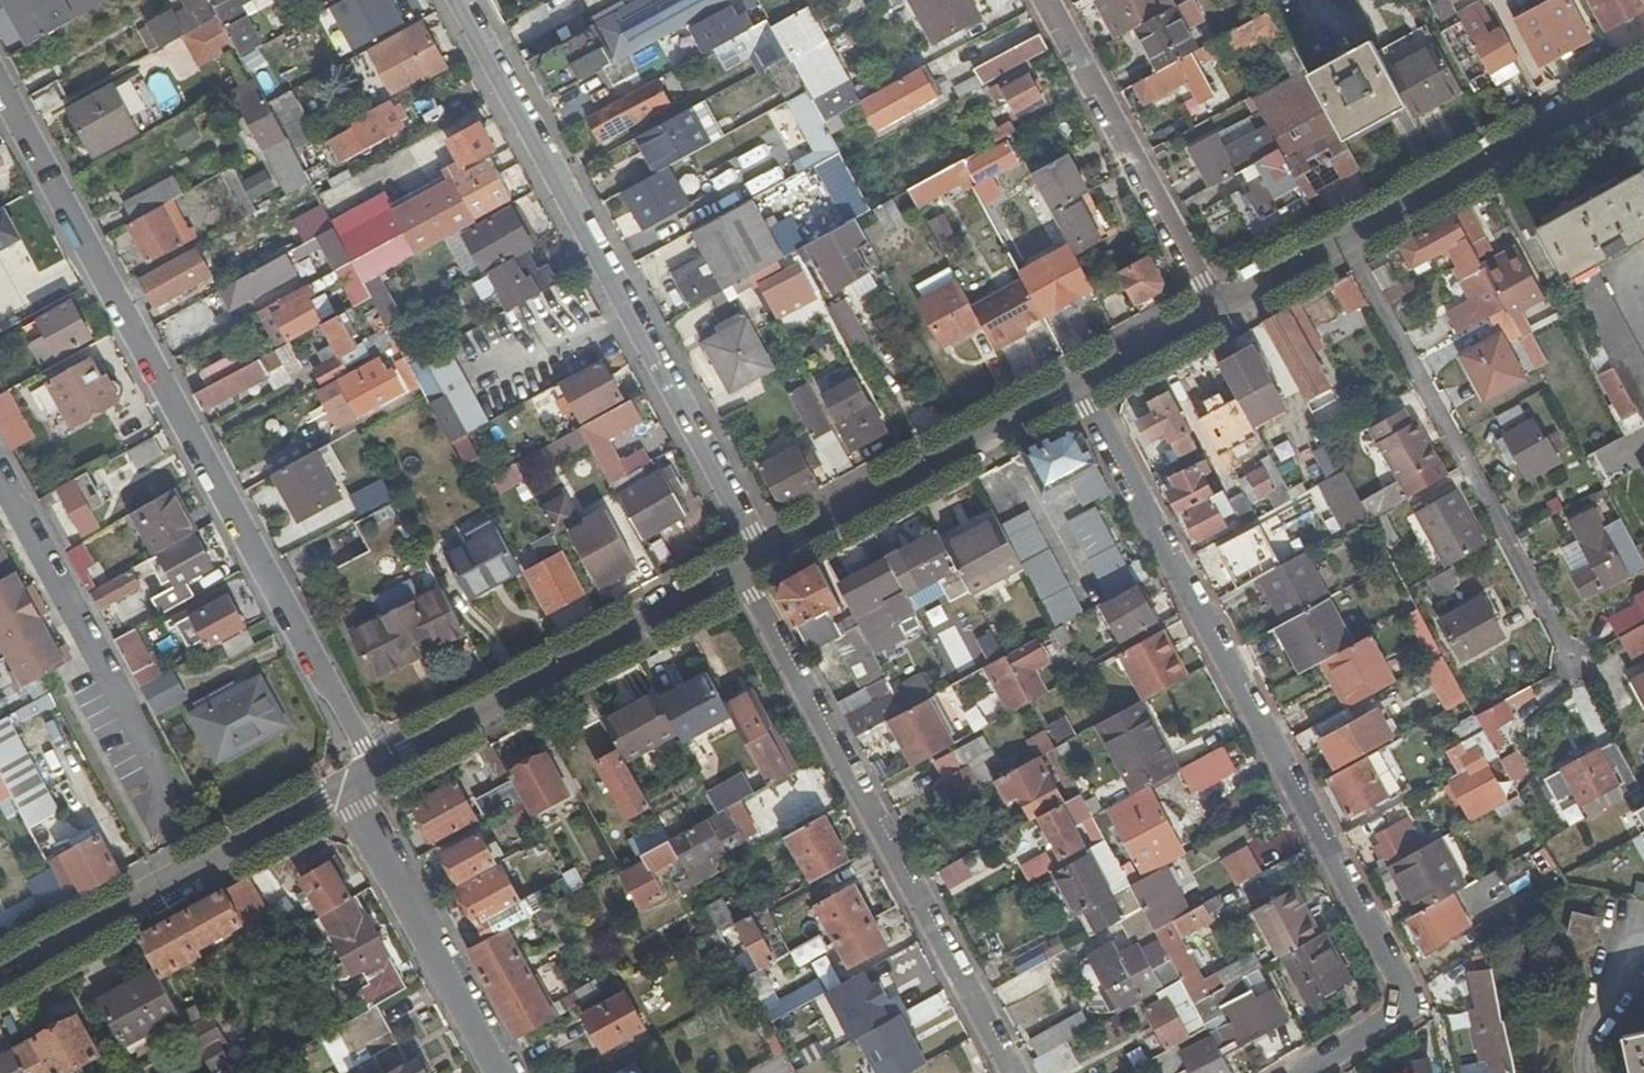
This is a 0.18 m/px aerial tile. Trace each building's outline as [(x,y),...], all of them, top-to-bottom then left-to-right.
[(28,48),(115,1),(115,0),(1,0),(28,48)] [(207,0),(184,0),(194,18),(177,27),(169,14),(136,33),(147,55),(181,36),(182,38),(217,18),(213,10),(207,0)] [(213,10),(223,4),(230,1),(230,0),(207,0),(213,10)] [(333,6),(356,50),(404,24),(391,0),(344,0),(333,6)] [(529,59),(550,99),(605,68),(629,55),(656,39),(675,30),(729,0),(638,0),(529,59)] [(768,19),(758,0),(750,5),(761,23),(766,20),(768,19)] [(902,0),(879,0),(869,5),(874,16),(902,0)] [(969,0),(910,0),(934,43),(980,19),(969,0)] [(1156,16),(1174,7),(1170,0),(1099,0),(1097,1),(1116,36),(1156,15),(1156,16)] [(1488,73),(1459,20),(1453,8),(1448,0),(1438,0),(1435,2),(1447,23),(1453,19),(1456,25),(1441,33),(1469,83),(1471,82),(1484,75),(1488,73)] [(1540,65),(1588,39),(1567,0),(1557,0),(1517,22),(1540,65)] [(1606,29),(1643,9),(1643,0),(1591,0),(1606,29)] [(239,58),(260,47),(245,20),(234,26),(223,4),(213,10),(217,18),(233,47),(239,58)] [(827,41),(809,6),(769,27),(772,32),(785,56),(789,62),(827,41)] [(1156,16),(1136,27),(1158,68),(1196,48),(1174,7),(1156,16)] [(1488,73),(1517,58),(1502,33),(1497,36),(1482,7),(1459,20),(1488,73)] [(691,28),(705,53),(736,36),(743,33),(729,8),(691,28)] [(1305,198),(1359,168),(1344,139),(1308,75),(1273,10),(1208,45),(1215,58),(1218,63),(1270,36),(1293,78),(1251,100),(1258,113),(1265,125),(1267,128),(1278,150),(1305,198)] [(198,67),(233,47),(217,18),(182,38),(198,67)] [(772,32),(769,27),(766,20),(761,23),(743,33),(736,36),(742,47),(772,32)] [(443,67),(421,24),(366,54),(389,95),(443,67)] [(1131,30),(1154,74),(1159,71),(1158,68),(1136,27),(1131,30)] [(1389,75),(1438,48),(1427,28),(1378,54),(1389,75)] [(680,40),(675,30),(656,39),(662,50),(680,40)] [(748,57),(756,72),(767,66),(785,56),(772,32),(742,47),(736,36),(713,50),(724,70),(748,57)] [(1046,49),(1038,35),(974,69),(976,75),(952,88),(957,98),(1046,49)] [(836,114),(859,101),(827,41),(789,62),(798,80),(805,92),(821,122),(836,114)] [(1308,75),(1344,139),(1407,106),(1389,75),(1378,54),(1371,42),(1308,75)] [(1197,67),(1215,58),(1208,45),(1198,51),(1190,54),(1197,67)] [(1413,117),(1461,90),(1438,48),(1389,75),(1407,106),(1413,117)] [(1176,62),(1186,81),(1198,102),(1213,95),(1197,67),(1190,54),(1176,62)] [(629,55),(605,68),(613,84),(636,71),(629,55)] [(789,62),(785,56),(767,66),(780,90),(798,80),(789,62)] [(1154,74),(1133,86),(1143,104),(1186,81),(1176,62),(1159,71),(1154,74)] [(288,94),(290,93),(288,88),(283,90),(270,67),(250,78),(251,80),(265,107),(268,106),(288,94)] [(1017,117),(1043,104),(1035,90),(1031,82),(1023,68),(988,87),(1002,112),(1006,110),(1012,120),(1017,117)] [(935,100),(919,70),(862,100),(878,131),(935,100)] [(165,109),(183,99),(166,71),(148,81),(165,109)] [(1477,92),(1494,83),(1488,73),(1484,75),(1471,82),(1477,92)] [(265,107),(251,80),(231,91),(263,151),(270,148),(294,192),(308,186),(291,156),(265,107)] [(783,95),(786,101),(805,92),(798,80),(780,90),(783,95)] [(1031,82),(1035,90),(1039,88),(1035,80),(1031,82)] [(654,81),(583,120),(596,143),(666,104),(654,81)] [(29,98),(39,116),(68,100),(58,82),(29,98)] [(69,113),(89,151),(112,139),(114,145),(136,132),(112,89),(69,113)] [(1415,121),(1464,95),(1461,90),(1413,117),(1415,121)] [(798,175),(838,152),(828,133),(821,122),(805,92),(786,101),(814,152),(793,164),(798,175)] [(315,143),(288,94),(268,106),(293,154),(315,143)] [(781,104),(786,101),(783,95),(778,99),(781,104)] [(1022,128),(1048,114),(1043,104),(1017,117),(1022,128)] [(387,120),(380,107),(349,124),(352,129),(328,144),(339,164),(384,139),(376,126),(387,120)] [(636,137),(655,174),(670,166),(709,145),(689,108),(636,137)] [(1260,127),(1265,125),(1258,113),(1254,115),(1260,127)] [(842,126),(836,114),(821,122),(828,133),(842,126)] [(1008,136),(1014,133),(1008,122),(989,132),(995,143),(1008,136)] [(489,159),(495,156),(478,124),(446,141),(457,161),(451,165),(452,168),(444,172),(445,176),(449,182),(489,159)] [(1202,167),(1212,186),(1237,172),(1278,150),(1267,128),(1230,149),(1220,133),(1203,142),(1213,160),(1202,167)] [(180,132),(182,149),(205,147),(203,130),(180,132)] [(631,140),(651,176),(655,174),(636,137),(631,140)] [(112,139),(89,151),(93,156),(114,145),(112,139)] [(1192,149),(1202,167),(1213,160),(1203,142),(1192,149)] [(908,191),(917,207),(960,184),(963,190),(1015,161),(1005,143),(990,151),(988,147),(908,191)] [(263,151),(288,197),(294,192),(270,148),(263,151)] [(1264,221),(1305,198),(1278,150),(1237,172),(1264,221)] [(1068,245),(1073,256),(1100,240),(1076,198),(1086,193),(1065,156),(1029,176),(1034,185),(1066,243),(1067,246),(1068,245)] [(510,198),(489,159),(449,182),(392,212),(339,243),(350,263),(362,286),(447,239),(464,230),(475,224),(472,219),(510,198)] [(316,199),(331,190),(318,166),(303,174),(316,199)] [(693,208),(670,166),(655,174),(651,176),(622,194),(642,234),(693,208)] [(221,175),(239,207),(249,202),(231,169),(221,175)] [(1637,243),(1643,239),(1643,171),(1643,170),(1608,188),(1637,243)] [(449,182),(445,176),(389,207),(392,212),(449,182)] [(125,205),(134,222),(183,195),(173,179),(125,205)] [(1046,253),(1066,243),(1034,185),(1015,196),(1046,253)] [(1637,243),(1608,188),(1538,226),(1568,281),(1566,281),(1643,422),(1643,360),(1593,266),(1637,243)] [(392,212),(389,207),(383,197),(330,225),(332,230),(339,243),(392,212)] [(892,200),(875,209),(890,236),(906,226),(892,200)] [(774,263),(793,253),(780,231),(770,237),(766,229),(750,201),(692,233),(704,255),(712,270),(678,289),(690,310),(748,278),(774,263)] [(239,207),(245,219),(256,214),(249,202),(239,207)] [(515,207),(466,235),(487,274),(526,252),(532,248),(524,235),(529,232),(515,207)] [(147,265),(191,240),(178,217),(167,221),(160,209),(127,227),(147,265)] [(1486,238),(1470,209),(1454,217),(1470,246),(1486,238)] [(1537,230),(1525,209),(1513,216),(1524,236),(1537,230)] [(330,225),(321,210),(291,225),(302,247),(317,239),(332,230),(330,225)] [(1470,246),(1454,217),(1398,247),(1411,271),(1440,254),(1443,261),(1451,256),(1475,299),(1446,316),(1457,335),(1488,318),(1504,309),(1486,276),(1470,246)] [(860,229),(854,220),(797,251),(803,261),(811,256),(831,289),(844,281),(846,283),(867,271),(847,237),(860,229)] [(777,224),(766,229),(770,237),(780,231),(777,224)] [(322,249),(335,273),(350,263),(339,243),(332,230),(317,239),(322,249)] [(466,235),(464,230),(447,239),(471,282),(487,274),(466,235)] [(1537,230),(1524,236),(1550,284),(1563,277),(1537,230)] [(532,248),(537,246),(529,232),(524,235),(532,248)] [(284,256),(289,266),(322,249),(317,239),(302,247),(284,256)] [(1041,317),(1092,290),(1073,256),(1068,245),(1067,246),(1017,273),(1021,280),(1041,317)] [(210,277),(195,250),(137,281),(151,308),(210,277)] [(509,311),(558,284),(547,265),(537,271),(526,252),(487,274),(471,282),(459,289),(470,309),(499,294),(509,311)] [(671,273),(678,289),(712,270),(704,255),(671,273)] [(284,256),(218,293),(228,312),(295,276),(289,266),(284,256)] [(1521,256),(1486,276),(1504,309),(1511,321),(1517,317),(1514,311),(1542,296),(1521,256)] [(1160,282),(1147,258),(1114,276),(1117,283),(1122,281),(1140,314),(1163,300),(1159,290),(1160,282)] [(370,299),(362,286),(350,263),(335,273),(334,273),(353,309),(370,299)] [(748,278),(754,288),(759,286),(780,274),(774,263),(748,278)] [(780,274),(759,286),(774,314),(812,293),(797,265),(780,274)] [(1347,314),(1366,304),(1350,275),(1331,285),(1347,314)] [(1021,280),(971,307),(980,325),(994,351),(1012,342),(1009,335),(1023,328),(1042,318),(1041,317),(1021,280)] [(942,346),(980,325),(971,307),(957,282),(919,304),(942,346)] [(309,286),(259,314),(278,347),(321,323),(308,299),(314,295),(309,286)] [(1399,286),(1383,295),(1388,304),(1405,295),(1399,286)] [(569,311),(561,298),(523,319),(531,334),(569,311)] [(828,309),(853,356),(868,348),(844,301),(828,309)] [(70,303),(36,321),(43,337),(29,345),(39,365),(89,339),(85,333),(90,330),(82,315),(77,317),(70,303)] [(1510,342),(1520,338),(1511,321),(1504,309),(1488,318),(1495,329),(1501,326),(1510,342)] [(373,353),(376,359),(395,348),(374,310),(365,315),(382,348),(373,353)] [(1304,401),(1310,414),(1333,400),(1327,389),(1329,388),(1286,310),(1262,323),(1306,400),(1304,401)] [(313,372),(322,388),(348,374),(345,369),(360,360),(362,361),(367,358),(360,345),(356,347),(339,317),(322,326),(332,347),(338,357),(322,367),(313,372)] [(43,337),(36,321),(20,329),(29,345),(43,337)] [(743,322),(703,344),(729,391),(769,369),(743,322)] [(420,360),(421,359),(409,337),(404,340),(395,324),(386,329),(396,347),(407,366),(420,360)] [(1026,334),(1023,328),(1009,335),(1012,342),(1026,334)] [(1462,358),(1485,401),(1523,379),(1499,337),(1462,358)] [(193,397),(200,412),(281,368),(287,378),(301,369),(288,345),(245,368),(207,389),(193,397)] [(316,355),(322,367),(338,357),(332,347),(316,355)] [(444,397),(465,385),(444,347),(421,359),(420,360),(441,398),(444,397)] [(1251,348),(1219,365),(1237,399),(1270,381),(1251,348)] [(207,389),(245,368),(237,354),(200,376),(207,389)] [(428,405),(441,398),(420,360),(407,366),(422,395),(428,405)] [(382,371),(377,361),(337,382),(355,417),(401,393),(387,368),(382,371)] [(49,389),(57,403),(60,409),(48,415),(57,431),(66,426),(68,428),(118,401),(116,398),(120,394),(120,388),(117,383),(112,382),(107,382),(105,379),(100,382),(89,362),(47,384),(49,389)] [(579,422),(620,399),(600,364),(560,386),(566,398),(557,403),(563,416),(572,410),(579,422)] [(1637,412),(1613,368),(1599,376),(1622,420),(1637,412)] [(1170,394),(1162,378),(1134,393),(1149,405),(1167,396),(1170,394)] [(822,398),(850,452),(884,434),(855,380),(822,398)] [(486,424),(465,385),(444,397),(465,435),(486,424)] [(815,439),(831,430),(806,385),(790,393),(815,439)] [(45,409),(57,403),(49,389),(38,395),(45,409)] [(1167,396),(1149,405),(1155,415),(1137,425),(1147,443),(1165,433),(1173,449),(1178,457),(1195,447),(1167,396)] [(465,435),(444,397),(441,398),(428,405),(449,444),(464,436),(465,435)] [(0,398),(0,435),(1,438),(18,429),(0,398)] [(1242,444),(1258,437),(1237,399),(1197,421),(1218,458),(1230,452),(1235,460),(1247,454),(1242,444)] [(638,421),(628,401),(580,428),(608,482),(628,472),(627,471),(622,462),(617,465),(615,462),(603,440),(638,421)] [(1503,434),(1527,420),(1519,406),(1495,420),(1503,434)] [(1403,410),(1373,427),(1403,478),(1359,504),(1367,518),(1368,520),(1381,513),(1446,476),(1439,463),(1416,422),(1412,425),(1403,410)] [(1503,438),(1503,439),(1516,462),(1526,481),(1559,463),(1546,440),(1543,441),(1532,422),(1503,438)] [(584,441),(578,430),(547,446),(554,458),(584,441)] [(1056,485),(1069,479),(1094,465),(1079,435),(1063,432),(1022,455),(1047,499),(1060,491),(1056,485)] [(481,468),(464,436),(449,444),(467,477),(481,468)] [(161,454),(152,438),(126,453),(135,469),(161,454)] [(1516,462),(1503,439),(1497,444),(1509,466),(1516,462)] [(791,504),(819,489),(809,472),(800,454),(795,446),(757,468),(775,499),(791,504)] [(546,448),(521,462),(529,478),(541,472),(546,480),(560,473),(546,448)] [(1178,457),(1173,449),(1170,451),(1162,450),(1145,460),(1151,471),(1178,457)] [(800,454),(809,472),(819,466),(810,450),(800,454)] [(636,452),(615,462),(617,465),(622,462),(627,471),(642,463),(636,452)] [(517,462),(494,477),(505,494),(528,479),(517,462)] [(1166,493),(1178,514),(1183,512),(1212,496),(1201,476),(1209,472),(1203,462),(1171,479),(1175,488),(1166,493)] [(279,486),(289,503),(294,501),(296,506),(304,518),(339,500),(320,464),(279,486)] [(1276,509),(1293,501),(1273,464),(1241,482),(1253,504),(1268,495),(1276,509)] [(1084,507),(1109,493),(1094,465),(1069,479),(1084,507)] [(639,485),(631,472),(608,485),(637,539),(684,514),(674,495),(682,490),(670,468),(639,485)] [(1348,529),(1367,518),(1359,504),(1343,474),(1324,483),(1348,529)] [(55,491),(36,501),(41,510),(46,507),(60,500),(80,536),(96,528),(87,510),(99,504),(85,478),(57,494),(55,491)] [(355,516),(384,500),(375,483),(346,499),(355,516)] [(1233,510),(1229,502),(1223,491),(1212,496),(1183,512),(1198,540),(1225,525),(1220,516),(1233,510)] [(192,535),(168,493),(133,512),(156,554),(192,535)] [(1444,570),(1484,547),(1453,493),(1414,514),(1444,570)] [(1242,527),(1257,520),(1242,494),(1229,502),(1233,510),(1242,527)] [(294,501),(289,503),(292,508),(299,521),(304,518),(296,506),(294,501)] [(1125,591),(1140,583),(1099,506),(1072,522),(1114,597),(1125,591)] [(46,507),(41,510),(64,552),(69,549),(46,507)] [(1636,549),(1620,520),(1601,530),(1592,512),(1570,524),(1580,542),(1563,551),(1565,557),(1576,577),(1575,578),(1587,599),(1643,568),(1643,564),(1636,549)] [(1056,629),(1062,626),(1083,614),(1027,513),(1000,527),(1022,568),(1056,629)] [(1397,542),(1381,513),(1368,520),(1384,550),(1397,542)] [(970,595),(1022,568),(1000,527),(996,519),(945,546),(970,595)] [(634,566),(612,528),(592,539),(585,524),(569,533),(598,586),(634,566)] [(466,600),(518,571),(495,528),(443,557),(466,600)] [(1246,542),(1242,536),(1216,549),(1236,587),(1264,573),(1262,568),(1255,571),(1249,560),(1265,553),(1256,537),(1246,542)] [(159,615),(191,597),(184,584),(211,569),(194,537),(159,556),(160,559),(172,581),(176,587),(151,600),(159,615)] [(971,597),(970,595),(945,546),(941,540),(905,558),(903,553),(887,561),(907,597),(922,589),(923,591),(928,589),(931,593),(941,588),(945,595),(953,607),(971,597)] [(66,554),(74,570),(87,563),(78,548),(70,552),(66,554)] [(1285,623),(1329,599),(1304,553),(1261,577),(1285,623)] [(887,561),(885,556),(857,570),(860,576),(887,561)] [(581,594),(562,558),(532,575),(535,579),(530,582),(547,613),(581,594)] [(172,581),(160,559),(150,565),(161,587),(172,581)] [(907,597),(887,561),(860,576),(842,585),(878,653),(905,639),(899,625),(918,616),(915,611),(907,597)] [(843,610),(818,566),(784,584),(780,599),(809,651),(834,638),(862,691),(867,689),(887,678),(848,607),(843,610)] [(1457,582),(1450,571),(1429,583),(1435,594),(1457,582)] [(136,588),(129,574),(93,593),(101,608),(136,588)] [(38,679),(70,661),(62,645),(55,648),(39,618),(45,615),(30,586),(23,590),(15,575),(0,582),(0,610),(38,679)] [(436,646),(464,631),(440,588),(420,599),(411,582),(373,602),(381,618),(350,635),(374,680),(415,658),(409,647),(430,635),(436,646)] [(915,611),(945,595),(941,588),(931,593),(928,589),(923,591),(922,589),(907,597),(915,611)] [(1126,594),(1125,591),(1114,597),(1094,608),(1113,644),(1155,621),(1138,588),(1126,594)] [(224,592),(211,600),(214,604),(227,597),(224,592)] [(1636,597),(1641,606),(1611,622),(1620,639),(1643,626),(1643,593),(1636,597)] [(214,604),(211,600),(171,620),(175,628),(187,650),(203,641),(207,648),(244,628),(227,597),(214,604)] [(1354,645),(1329,599),(1285,623),(1276,628),(1301,674),(1323,663),(1354,645)] [(1441,623),(1461,661),(1503,638),(1482,600),(1441,623)] [(38,679),(0,610),(0,647),(13,672),(7,675),(16,691),(38,679)] [(113,612),(100,618),(112,640),(124,633),(113,612)] [(899,625),(905,639),(925,629),(918,616),(899,625)] [(175,628),(171,620),(165,624),(168,631),(175,628)] [(958,625),(939,632),(953,672),(972,665),(958,625)] [(1061,648),(1071,643),(1062,626),(1056,629),(1051,632),(1061,648)] [(1620,639),(1634,664),(1643,658),(1643,626),(1620,639)] [(124,633),(112,640),(131,675),(148,665),(150,663),(131,630),(124,633)] [(1145,700),(1187,677),(1162,631),(1123,652),(1133,669),(1129,671),(1145,700)] [(253,646),(245,632),(221,645),(229,660),(253,646)] [(990,666),(1005,657),(992,634),(977,642),(990,666)] [(1394,683),(1369,637),(1354,645),(1323,663),(1346,709),(1394,683)] [(1029,703),(1046,693),(1033,671),(1048,664),(1035,640),(1005,657),(1029,703)] [(1010,713),(1029,703),(1005,657),(990,666),(985,667),(1010,713)] [(1452,709),(1467,702),(1442,657),(1428,665),(1452,709)] [(148,665),(131,675),(139,689),(156,679),(148,665)] [(185,698),(171,671),(156,679),(139,689),(154,716),(185,698)] [(707,674),(676,691),(679,697),(711,680),(707,674)] [(238,693),(251,687),(246,678),(234,685),(238,693)] [(895,694),(887,678),(867,689),(875,703),(845,718),(856,739),(887,722),(905,712),(895,694)] [(923,679),(913,684),(922,702),(930,698),(933,697),(923,679)] [(1642,698),(1643,697),(1643,685),(1641,679),(1634,683),(1642,698)] [(676,691),(659,701),(676,733),(682,744),(731,717),(725,707),(711,680),(679,697),(676,691)] [(192,705),(198,716),(238,693),(234,685),(232,683),(192,705)] [(238,693),(198,716),(194,718),(216,760),(280,725),(257,683),(251,687),(238,693)] [(913,684),(895,694),(905,712),(922,702),(913,684)] [(770,786),(791,775),(763,725),(772,720),(756,691),(725,707),(731,717),(760,769),(770,786)] [(658,698),(655,693),(624,710),(627,715),(658,698)] [(1524,701),(1520,693),(1507,701),(1511,709),(1524,701)] [(955,744),(959,742),(934,696),(933,697),(930,698),(955,744)] [(676,733),(659,701),(658,698),(627,715),(624,710),(602,721),(619,751),(624,762),(676,733)] [(912,768),(955,744),(930,698),(922,702),(905,712),(887,722),(912,768)] [(1496,729),(1513,720),(1503,702),(1476,718),(1483,732),(1495,753),(1506,747),(1496,729)] [(1135,795),(1147,788),(1176,772),(1138,704),(1097,726),(1135,795)] [(1369,750),(1346,709),(1313,728),(1336,769),(1369,750)] [(1073,737),(1062,719),(1047,727),(1057,745),(1073,737)] [(1,720),(0,721),(0,778),(28,829),(53,817),(1,720)] [(800,770),(772,720),(763,725),(791,775),(800,770)] [(1470,823),(1519,797),(1518,795),(1501,763),(1495,753),(1483,732),(1445,752),(1457,773),(1446,779),(1450,786),(1460,806),(1470,823)] [(946,808),(949,807),(977,791),(966,768),(992,754),(982,736),(936,762),(945,780),(935,785),(946,808)] [(1086,776),(1067,742),(1054,750),(1073,783),(1086,776)] [(1573,792),(1588,820),(1642,791),(1630,767),(1617,743),(1599,752),(1545,781),(1556,802),(1573,792)] [(504,771),(491,746),(478,753),(491,777),(504,771)] [(1409,789),(1386,746),(1327,778),(1348,818),(1371,805),(1374,809),(1409,789)] [(1235,772),(1222,748),(1179,771),(1191,795),(1235,772)] [(1073,798),(1079,795),(1073,783),(1054,750),(1046,754),(1071,799),(1073,798)] [(641,857),(669,842),(661,828),(652,811),(650,809),(650,808),(647,804),(624,762),(619,751),(597,763),(630,825),(641,819),(648,831),(629,842),(638,859),(641,857)] [(507,771),(510,776),(532,817),(569,797),(546,756),(529,766),(526,760),(507,771)] [(1501,763),(1518,795),(1526,791),(1519,778),(1525,775),(1514,756),(1501,763)] [(1061,802),(1038,759),(996,781),(1007,802),(1017,795),(1031,788),(1044,812),(1061,802)] [(414,807),(434,843),(476,821),(456,784),(414,807)] [(486,820),(522,801),(512,784),(476,801),(486,820)] [(1453,810),(1460,806),(1450,786),(1443,789),(1453,810)] [(1017,795),(1031,821),(1038,817),(1044,814),(1044,812),(1031,788),(1017,795)] [(1165,866),(1185,856),(1147,788),(1135,795),(1092,818),(1104,841),(1105,843),(1120,835),(1140,870),(1142,869),(1146,877),(1165,866)] [(1079,818),(1096,846),(1104,841),(1092,818),(1079,795),(1073,798),(1082,816),(1079,818)] [(652,811),(661,828),(675,821),(664,802),(650,809),(652,811)] [(1044,814),(1038,817),(1043,830),(1037,833),(1046,850),(1052,846),(1060,859),(1082,846),(1060,805),(1044,814)] [(1636,814),(1643,829),(1643,809),(1636,814)] [(741,841),(726,811),(690,830),(669,842),(678,858),(691,884),(694,887),(717,875),(708,859),(741,841)] [(675,821),(661,828),(669,842),(690,830),(683,817),(675,821)] [(848,863),(823,817),(787,837),(812,883),(848,863)] [(1386,857),(1391,865),(1421,849),(1406,823),(1377,838),(1380,845),(1372,849),(1379,861),(1386,857)] [(444,853),(459,882),(495,862),(479,833),(444,853)] [(68,902),(118,874),(97,837),(47,863),(51,870),(68,902)] [(1089,938),(1120,921),(1141,909),(1129,886),(1119,869),(1105,843),(1104,841),(1096,846),(1052,869),(1089,938)] [(1418,913),(1457,892),(1463,889),(1437,841),(1421,849),(1391,865),(1404,888),(1418,913)] [(678,858),(669,842),(641,857),(645,864),(622,876),(640,910),(664,897),(651,874),(678,858)] [(1238,886),(1263,873),(1249,848),(1225,861),(1238,886)] [(1532,857),(1541,874),(1555,866),(1546,850),(1532,857)] [(1043,855),(1023,864),(1031,882),(1051,873),(1043,855)] [(972,876),(964,863),(941,877),(949,890),(972,876)] [(296,896),(311,923),(315,921),(351,900),(330,864),(301,881),(306,890),(296,896)] [(1119,869),(1129,886),(1146,877),(1142,869),(1140,870),(1134,874),(1128,865),(1119,869)] [(1141,909),(1154,933),(1191,913),(1165,866),(1146,877),(1129,886),(1141,909)] [(486,940),(506,929),(526,919),(498,868),(458,889),(459,891),(470,912),(486,940)] [(53,910),(68,902),(51,870),(27,882),(40,905),(53,910)] [(1457,892),(1473,915),(1512,894),(1498,870),(1463,889),(1457,892)] [(248,878),(138,939),(157,972),(159,977),(201,954),(198,949),(240,926),(247,939),(263,930),(273,925),(248,878)] [(695,890),(694,887),(691,884),(682,889),(685,896),(695,890)] [(840,962),(844,969),(885,947),(854,888),(816,908),(844,960),(840,962)] [(1404,888),(1400,891),(1414,916),(1418,913),(1404,888)] [(466,914),(470,912),(459,891),(455,893),(466,914)] [(1294,891),(1290,893),(1306,922),(1310,920),(1294,891)] [(1470,917),(1473,915),(1457,892),(1418,913),(1414,916),(1407,920),(1426,955),(1444,943),(1434,926),(1467,911),(1470,917)] [(1253,914),(1278,959),(1281,957),(1319,937),(1310,920),(1306,922),(1290,893),(1253,914)] [(407,989),(356,897),(351,900),(315,921),(327,941),(331,939),(345,963),(335,969),(342,982),(353,976),(371,1009),(407,989)] [(1241,979),(1234,966),(1217,975),(1219,977),(1204,986),(1180,940),(1209,924),(1204,914),(1218,905),(1215,899),(1191,913),(1154,933),(1179,980),(1193,1005),(1241,979)] [(720,934),(736,925),(725,906),(717,905),(706,911),(718,931),(720,934)] [(1167,982),(1169,986),(1179,980),(1154,933),(1141,909),(1120,921),(1136,948),(1118,958),(1138,997),(1167,982)] [(1572,915),(1566,937),(1589,944),(1595,922),(1572,915)] [(775,962),(751,917),(736,925),(720,934),(727,949),(738,943),(740,948),(745,945),(759,971),(744,979),(749,989),(758,1004),(775,995),(763,971),(775,962)] [(516,1039),(578,1006),(572,995),(558,1003),(560,1007),(550,1012),(506,929),(486,940),(467,951),(516,1039)] [(1349,982),(1323,935),(1319,937),(1281,957),(1308,1005),(1349,982)] [(1014,963),(1020,975),(1053,957),(1046,945),(1014,963)] [(1490,1072),(1514,1072),(1504,1022),(1502,1022),(1492,971),(1489,955),(1474,957),(1476,970),(1469,971),(1490,1072)] [(1241,979),(1260,968),(1252,956),(1234,966),(1241,979)] [(841,985),(827,993),(852,1039),(858,1036),(894,1017),(868,970),(841,985)] [(159,977),(157,972),(100,1002),(123,1043),(178,1012),(159,977)] [(827,993),(841,985),(834,972),(762,1012),(770,1025),(827,993)] [(98,998),(100,1002),(137,982),(135,978),(98,998)] [(1206,1029),(1212,1040),(1217,1050),(1236,1040),(1240,1047),(1288,1020),(1272,992),(1253,1002),(1241,979),(1193,1005),(1196,1011),(1201,1020),(1220,1009),(1223,1014),(1215,1018),(1216,1024),(1206,1029)] [(1186,1039),(1186,1041),(1196,1035),(1186,1016),(1196,1011),(1193,1005),(1179,980),(1169,986),(1166,988),(1169,996),(1143,1010),(1165,1050),(1186,1039)] [(644,1029),(625,993),(583,1015),(602,1052),(643,1030),(642,1029),(644,1029)] [(336,1029),(352,1057),(364,1050),(369,1059),(345,1072),(425,1072),(418,1060),(404,1067),(371,1009),(336,1029)] [(1036,1059),(1069,1040),(1090,1029),(1080,1011),(1027,1040),(1036,1059)] [(1129,1021),(1123,1011),(1106,1021),(1111,1030),(1129,1021)] [(1186,1016),(1196,1035),(1206,1029),(1201,1020),(1196,1011),(1186,1016)] [(858,1036),(878,1072),(905,1072),(930,1060),(904,1012),(894,1017),(858,1036)] [(74,1069),(98,1056),(77,1016),(12,1052),(24,1072),(76,1072),(74,1069)] [(211,1072),(233,1072),(215,1041),(221,1038),(209,1016),(187,1028),(211,1072)] [(1625,1037),(1633,1072),(1643,1072),(1643,1033),(1625,1037)] [(1036,1072),(1056,1072),(1081,1061),(1069,1040),(1036,1059),(1030,1062),(1036,1072)] [(1221,1057),(1217,1050),(1212,1040),(1182,1057),(1190,1072),(1230,1072),(1221,1057)] [(1217,1050),(1221,1057),(1240,1047),(1236,1040),(1217,1050)] [(12,1052),(0,1058),(0,1072),(24,1072),(12,1052)] [(1405,1063),(1407,1072),(1431,1072),(1428,1058),(1405,1063)]
